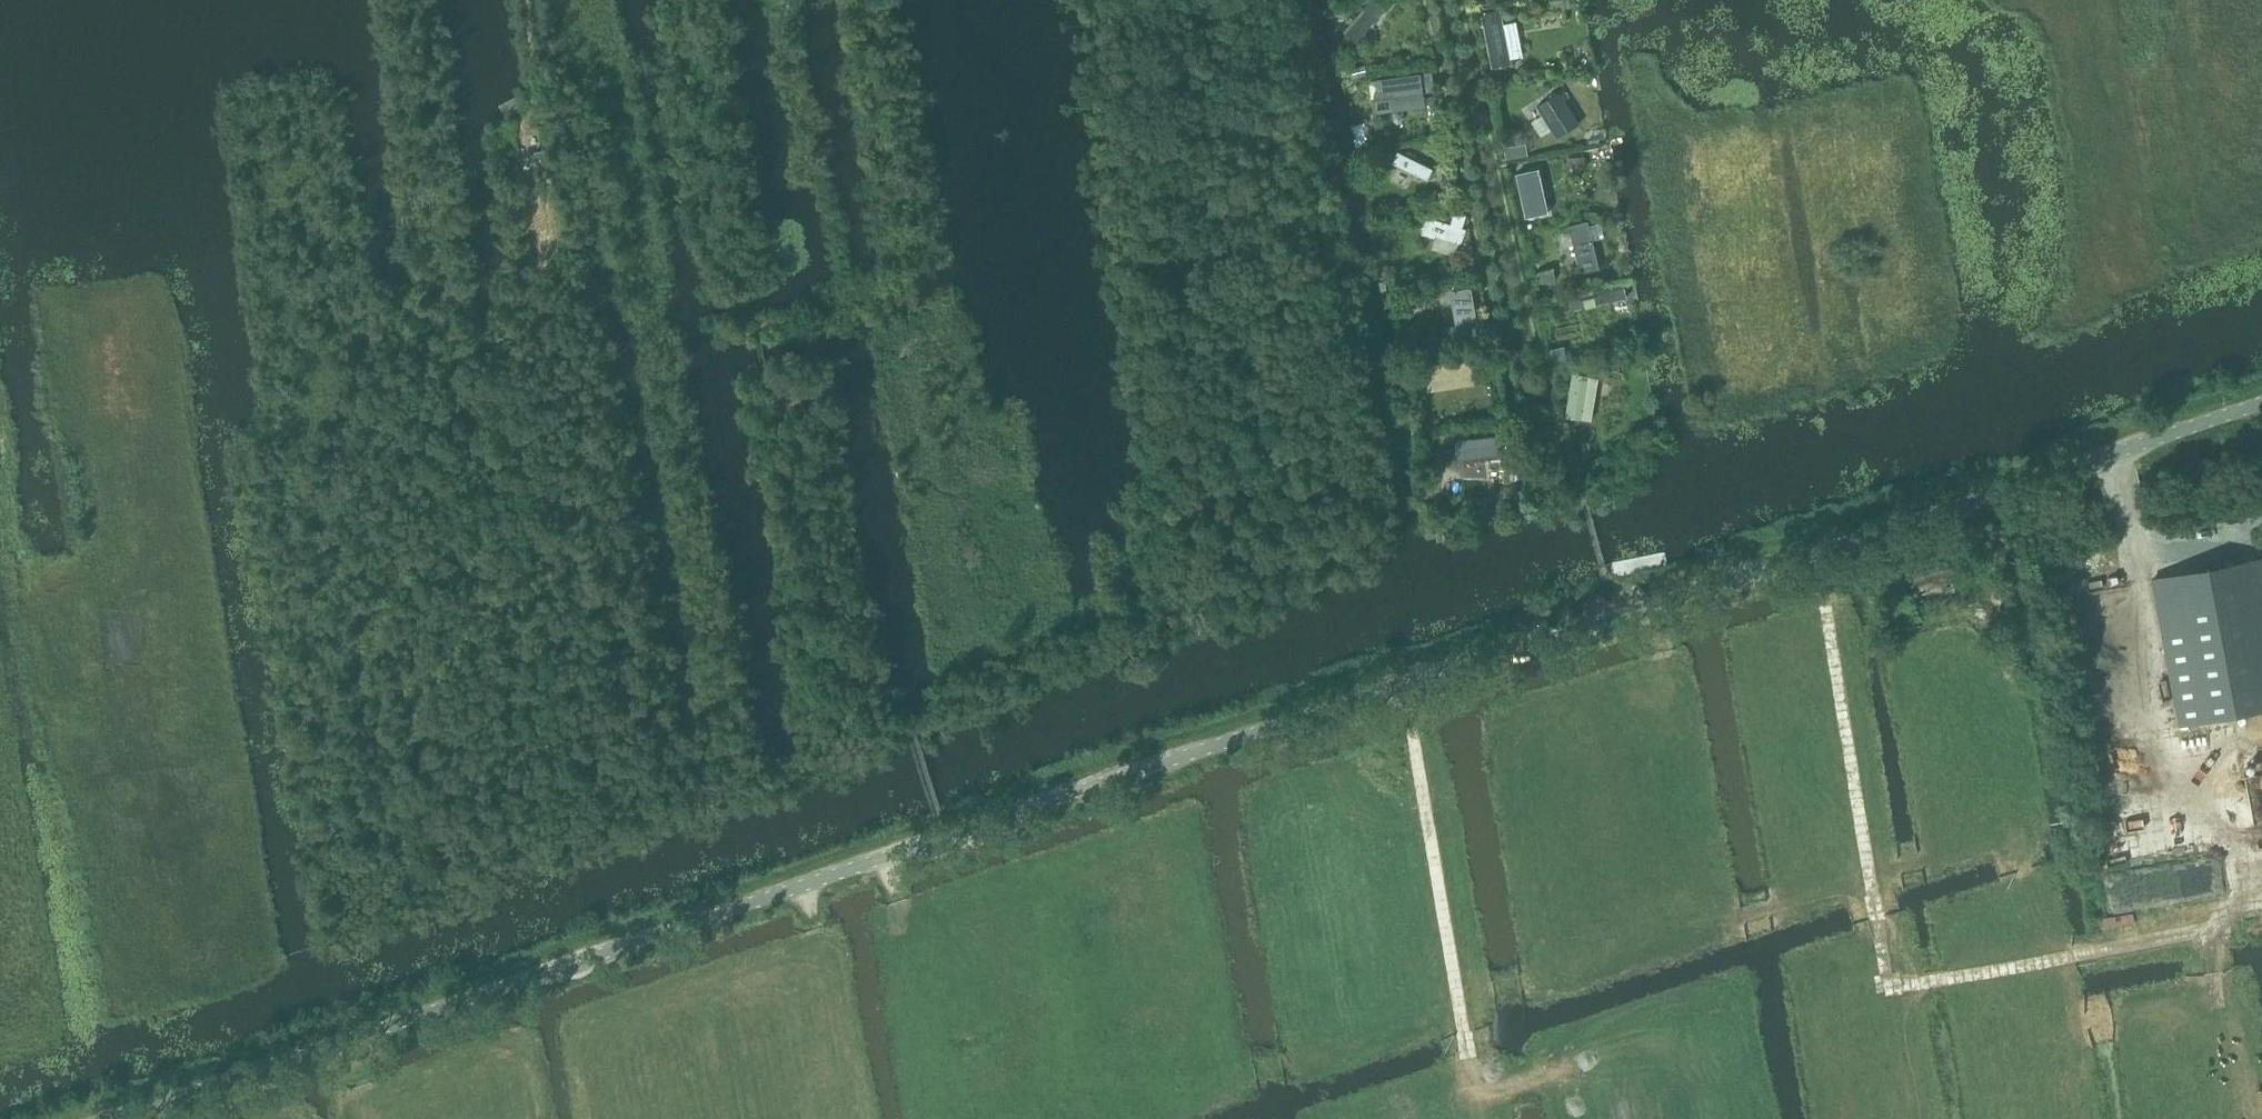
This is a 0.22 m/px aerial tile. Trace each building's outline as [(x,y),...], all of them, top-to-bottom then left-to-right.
[(1358,43),(1394,3),(1390,0),(1373,0),(1345,31),(1358,43)] [(1489,71),(1511,67),(1509,60),(1504,30),(1500,12),(1479,16),(1489,71)] [(1418,74),(1369,81),(1372,102),(1421,95),(1418,74)] [(1554,90),(1523,111),(1542,139),(1551,132),(1557,141),(1579,126),(1554,90)] [(1397,149),(1389,165),(1426,182),(1434,166),(1397,149)] [(1526,220),(1548,215),(1537,170),(1515,175),(1526,220)] [(1450,226),(1430,220),(1425,236),(1460,247),(1465,231),(1462,230),(1466,216),(1454,213),(1450,226)] [(1587,223),(1567,227),(1577,274),(1598,270),(1587,223)] [(1568,296),(1572,313),(1627,300),(1623,283),(1568,296)] [(1477,342),(1468,291),(1451,294),(1452,304),(1441,306),(1448,347),(1477,342)] [(1575,375),(1568,420),(1582,422),(1589,377),(1575,375)] [(1458,476),(1501,471),(1497,436),(1453,442),(1458,476)] [(2151,580),(2179,727),(2261,712),(2261,560),(2151,580)] [(1952,567),(1900,581),(1903,594),(1956,580),(1952,567)]
